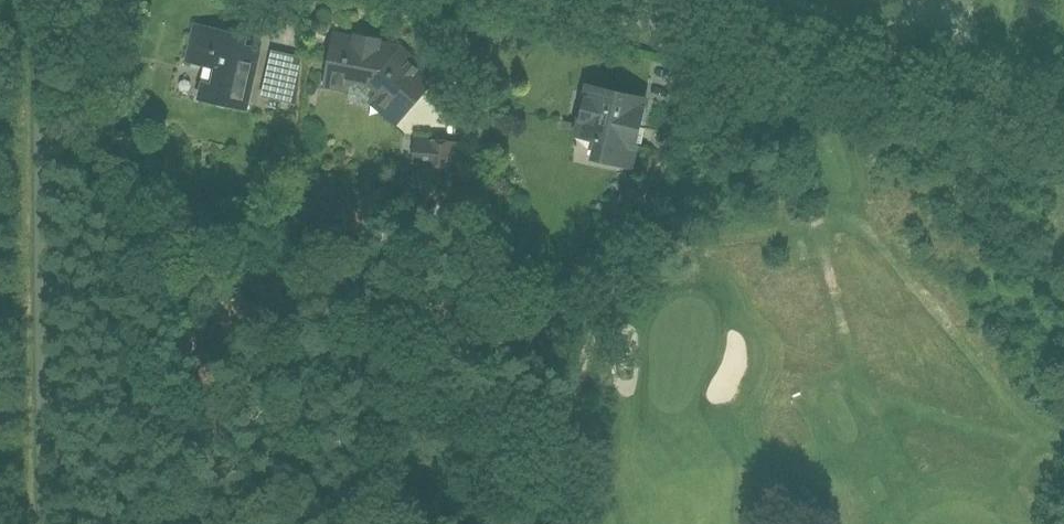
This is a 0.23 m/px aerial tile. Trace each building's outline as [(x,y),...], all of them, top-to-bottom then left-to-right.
[(204,67),(200,82),(203,82),(200,97),(246,108),(259,49),(240,44),(242,36),(195,25),(187,60),(192,61),(191,64),(204,67)] [(357,36),(356,40),(335,36),(326,85),(349,90),(350,81),(368,84),(377,92),(370,99),(396,121),(415,99),(407,92),(425,71),(398,48),(377,44),(378,40),(357,36)] [(295,80),(271,74),(268,86),(294,92),(295,80)] [(601,157),(629,164),(644,101),(589,88),(578,133),(605,139),(601,157)] [(457,140),(417,138),(415,166),(456,168),(457,140)]
